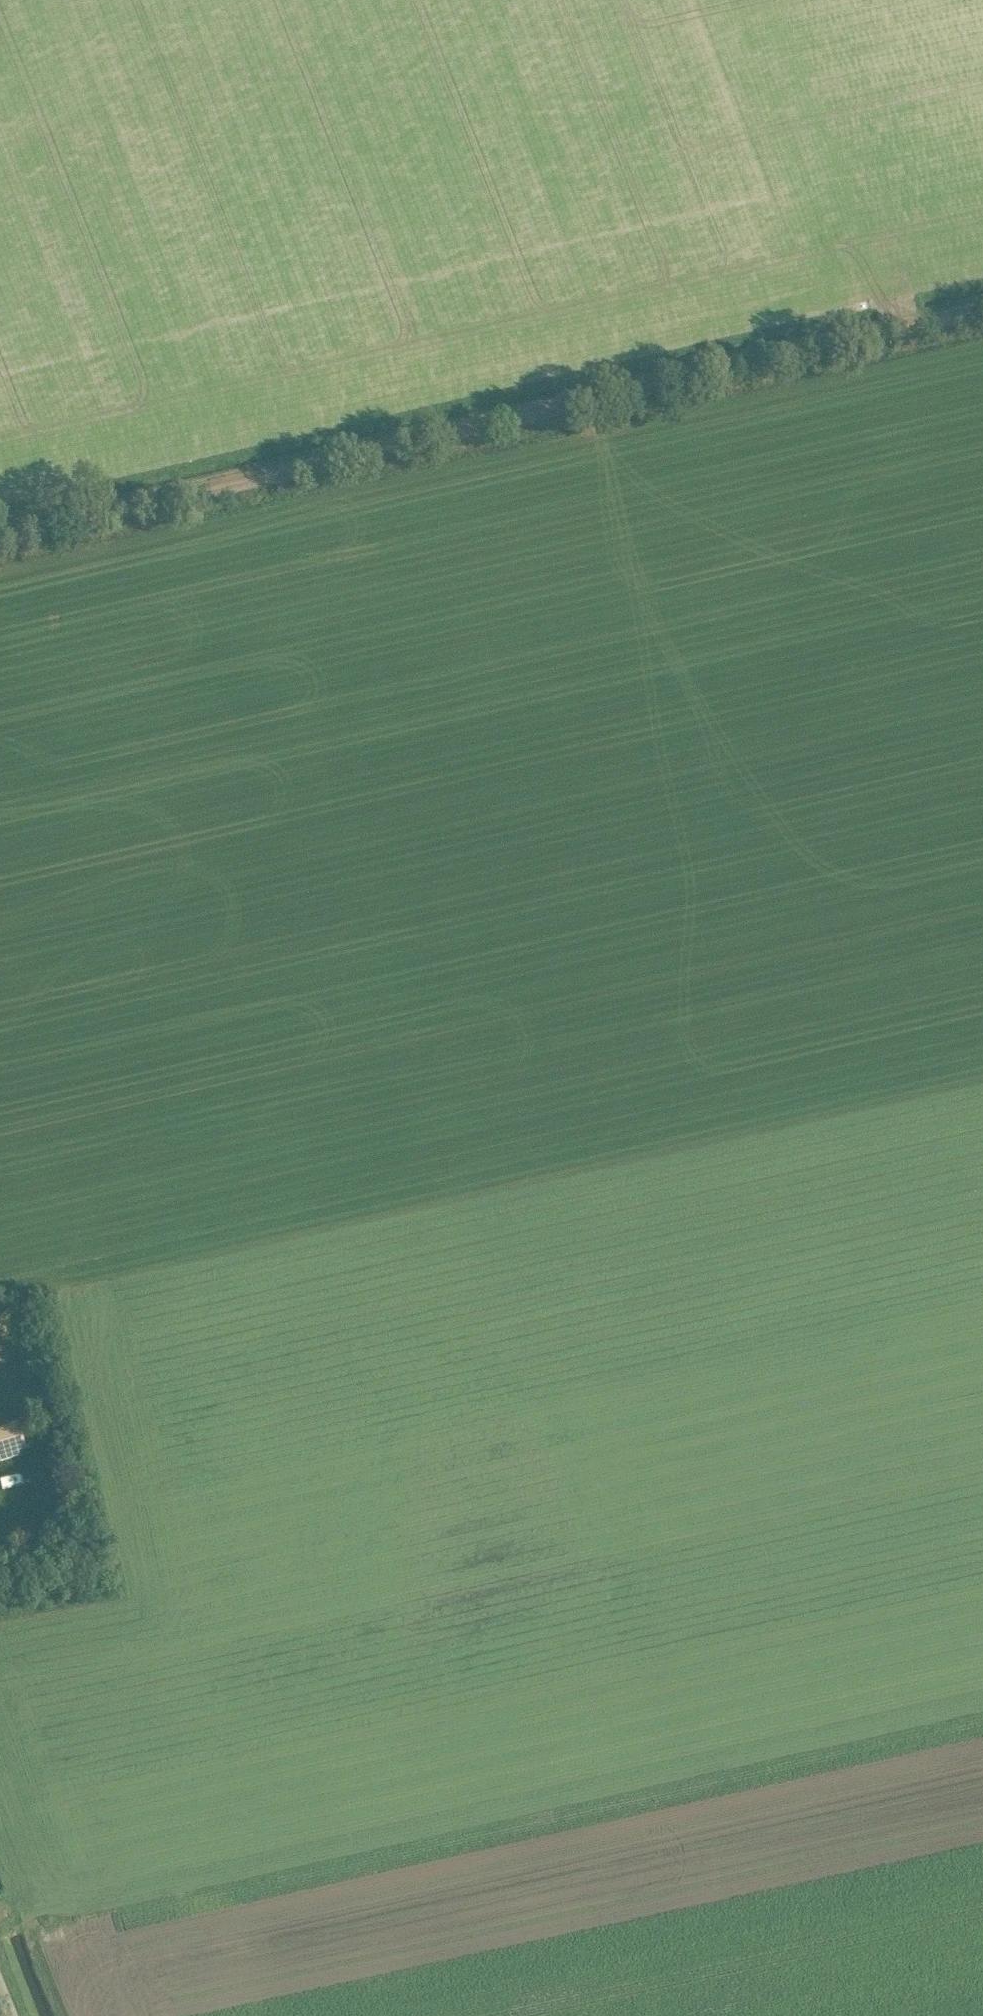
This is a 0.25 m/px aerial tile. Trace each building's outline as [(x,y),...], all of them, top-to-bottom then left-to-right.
[(29,1454),(19,1423),(0,1429),(0,1463),(29,1454)] [(52,1540),(44,1509),(0,1520),(0,1552),(52,1540)]
